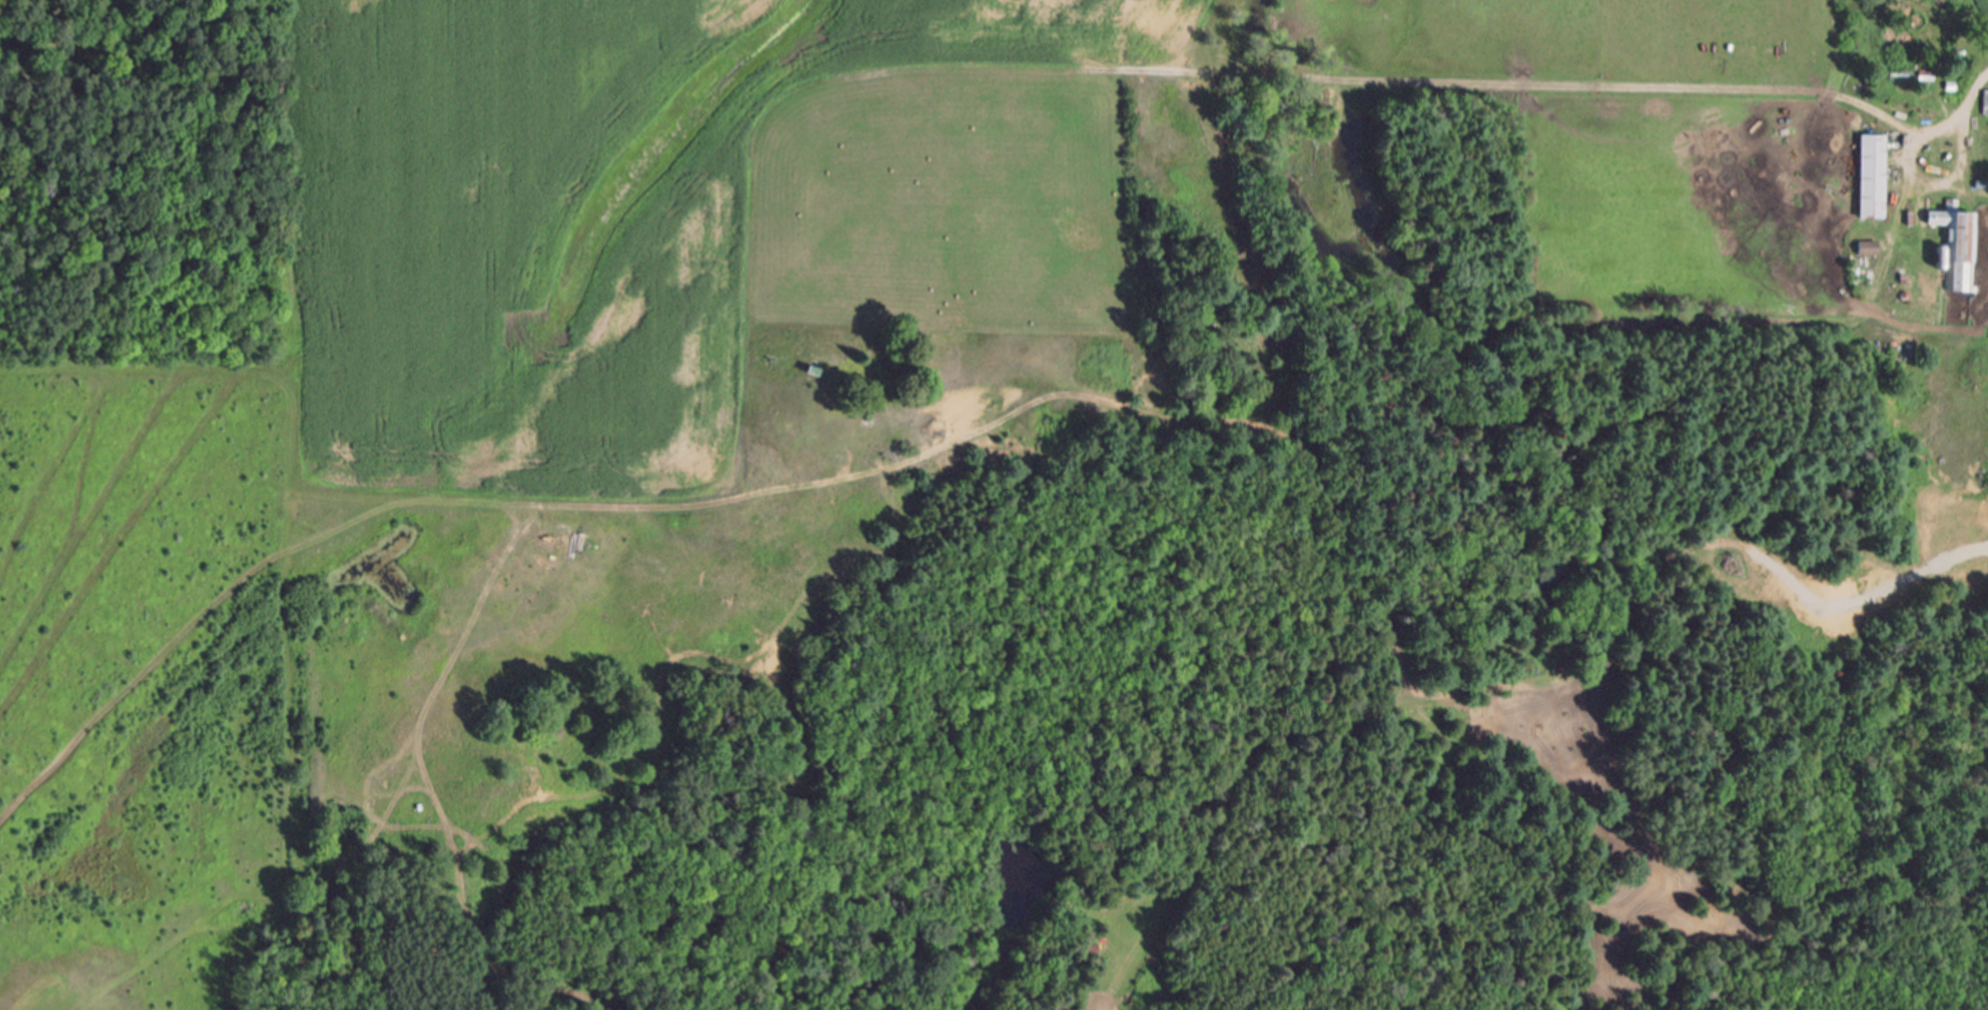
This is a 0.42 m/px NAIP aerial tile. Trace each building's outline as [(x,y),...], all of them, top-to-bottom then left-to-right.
[(1855,134),(1854,219),(1883,219),(1883,134),(1855,134)] [(1939,224),(1939,212),(1922,212),(1922,224),(1939,224)] [(1971,212),(1944,212),(1944,292),(1971,292),(1971,212)] [(1853,255),(1872,255),(1872,242),(1853,242),(1853,255)]
